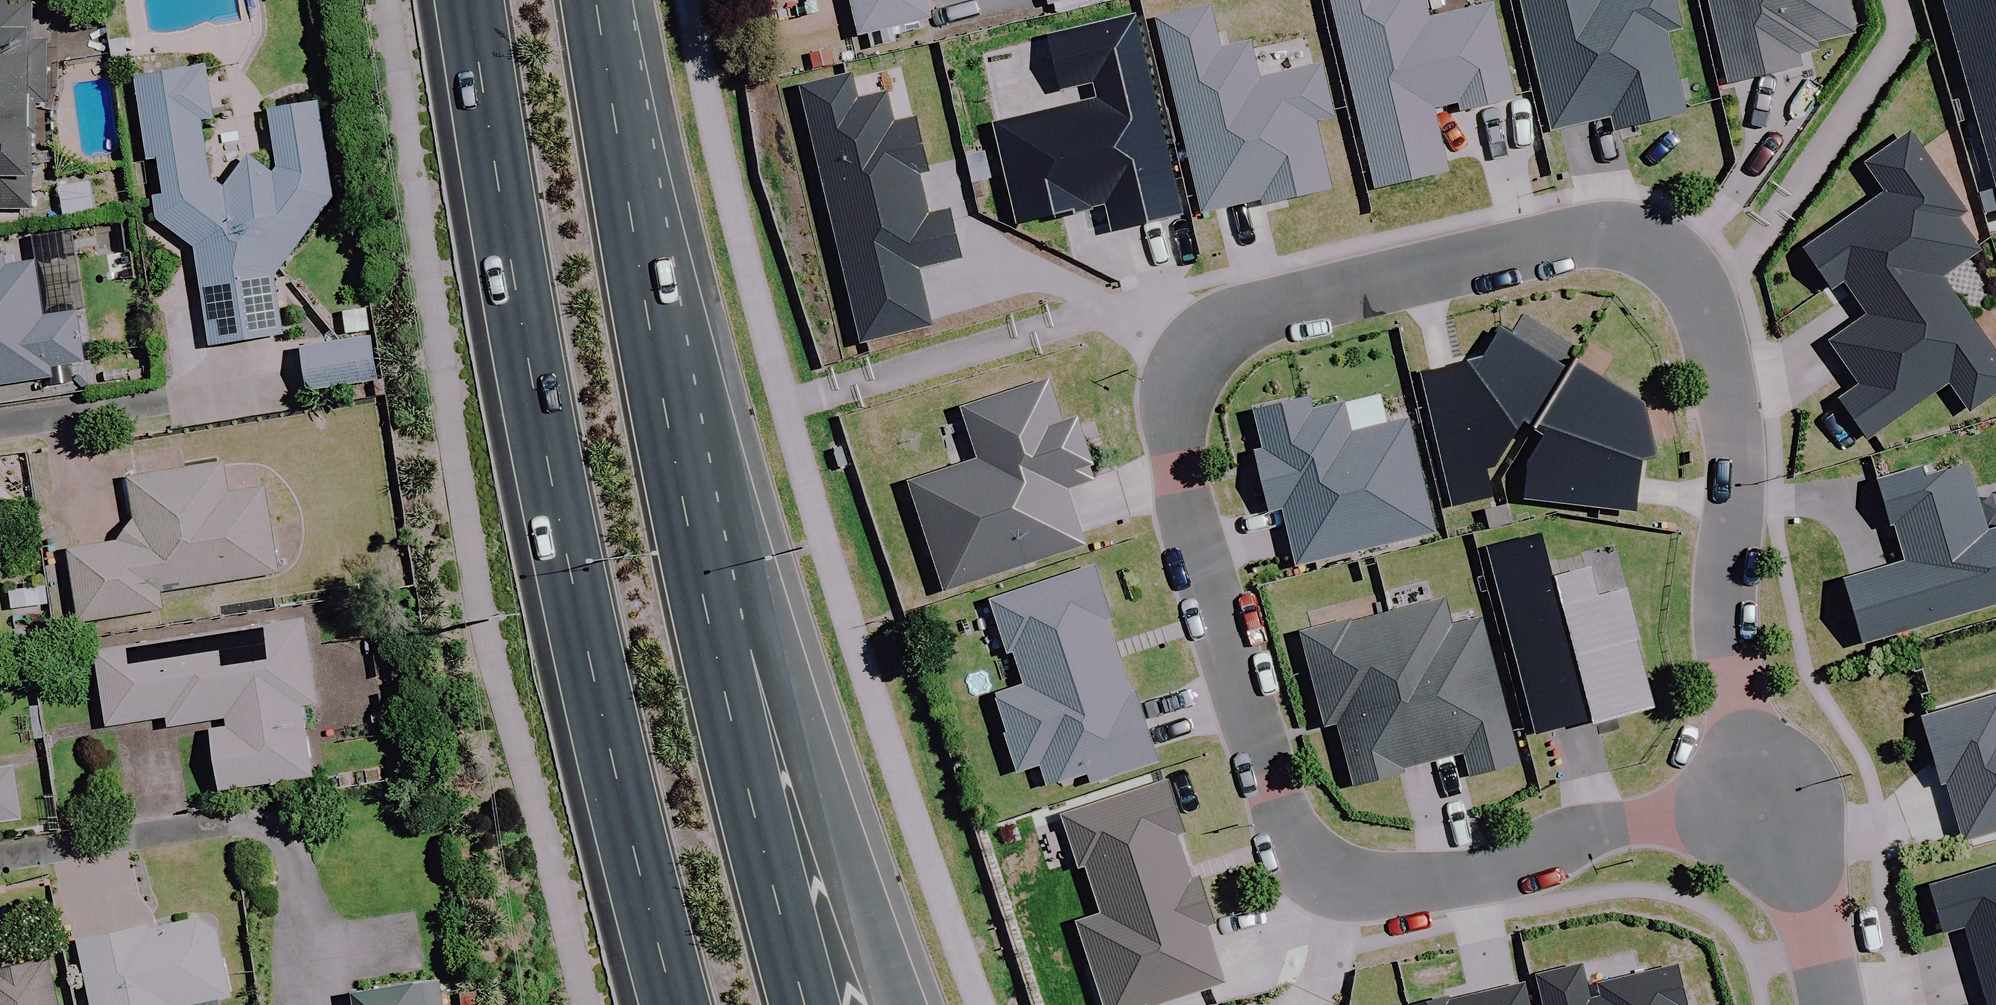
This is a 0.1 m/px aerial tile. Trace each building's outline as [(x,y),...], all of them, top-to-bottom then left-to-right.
[(864,37),(934,21),(929,0),(856,0),(864,37)] [(1373,190),(1443,174),(1428,109),(1457,102),(1459,111),(1510,100),(1489,7),(1488,5),(1424,20),(1420,0),(1329,0),(1373,190)] [(1547,131),(1608,117),(1611,133),(1681,117),(1662,33),(1675,30),(1668,0),(1517,0),(1547,131)] [(1726,84),(1798,67),(1795,56),(1815,52),(1813,42),(1850,33),(1843,0),(1706,0),(1726,84)] [(1995,193),(1995,0),(1939,0),(1995,193)] [(49,11),(0,5),(0,179),(28,182),(49,11)] [(1207,7),(1152,20),(1197,212),(1259,198),(1261,206),(1326,190),(1311,124),(1330,120),(1317,67),(1256,81),(1248,44),(1217,51),(1207,7)] [(1179,217),(1133,20),(1046,40),(1058,91),(1089,84),(1093,101),(991,124),(1015,227),(1102,206),(1109,233),(1179,217)] [(272,291),(331,199),(320,104),(271,110),(278,174),(251,162),(226,216),(219,210),(196,68),(132,78),(156,221),(189,250),(209,347),(280,332),(272,291)] [(848,76),(796,88),(855,344),(927,328),(928,327),(915,269),(956,260),(944,212),(924,217),(914,177),(925,174),(913,119),(889,125),(882,95),(854,101),(848,76)] [(1840,282),(1869,324),(1940,276),(1985,245),(1907,133),(1863,163),(1883,192),(1799,250),(1827,291),(1840,282)] [(0,263),(0,389),(84,376),(75,314),(18,323),(11,268),(0,263)] [(1940,276),(1869,324),(1832,350),(1857,386),(1835,401),(1863,441),(1948,383),(1968,412),(1995,392),(1995,357),(1940,276)] [(1449,509),(1488,500),(1482,474),(1492,470),(1517,424),(1529,432),(1566,375),(1498,329),(1478,360),(1416,375),(1449,509)] [(378,385),(374,341),(302,349),(306,393),(378,385)] [(1575,363),(1566,375),(1529,432),(1540,439),(1524,465),(1522,501),(1632,514),(1636,463),(1650,460),(1640,405),(1575,363)] [(906,484),(942,594),(1081,549),(1062,492),(1092,482),(1072,421),(1058,426),(1044,383),(958,411),(974,462),(906,484)] [(1305,398),(1250,412),(1260,453),(1252,455),(1267,513),(1280,510),(1295,568),(1432,534),(1403,421),(1347,436),(1339,405),(1309,413),(1305,398)] [(274,577),(259,463),(158,477),(160,491),(128,496),(134,542),(67,552),(77,625),(162,613),(159,593),(274,577)] [(1964,466),(1921,478),(1919,470),(1874,483),(1886,526),(1892,524),(1904,565),(1841,583),(1859,645),(1995,606),(1995,530),(1983,534),(1964,466)] [(1484,549),(1532,738),(1588,724),(1588,727),(1652,711),(1622,594),(1594,602),(1586,572),(1547,582),(1535,536),(1484,549)] [(1089,567),(986,601),(1003,656),(1011,653),(1022,686),(992,696),(1016,772),(1039,765),(1046,786),(1083,774),(1087,785),(1153,764),(1130,694),(1124,696),(1100,622),(1106,620),(1089,567)] [(1344,622),(1298,634),(1322,728),(1335,725),(1351,788),(1400,776),(1398,769),(1460,754),(1466,777),(1514,765),(1478,621),(1447,629),(1441,603),(1346,627),(1344,622)] [(315,701),(303,621),(93,653),(104,729),(165,720),(166,729),(206,723),(217,793),(310,779),(299,704),(315,701)] [(1917,721),(1936,787),(1944,785),(1962,844),(1995,834),(1995,698),(1917,721)] [(21,823),(12,766),(0,768),(0,826),(21,823)] [(1163,783),(1058,817),(1075,870),(1083,867),(1099,917),(1074,925),(1100,1004),(1146,1004),(1147,1004),(1155,1004),(1220,984),(1202,928),(1209,926),(1195,880),(1188,883),(1172,836),(1179,834),(1163,783)] [(1995,966),(1995,869),(1926,889),(1940,935),(1962,928),(1975,973),(1995,966)] [(210,919),(77,946),(90,1004),(197,1004),(227,999),(210,919)] [(46,963),(0,974),(0,1004),(56,1004),(46,963)] [(1975,973),(1985,1004),(1995,1004),(1995,966),(1975,973)] [(1673,967),(1595,986),(1598,999),(1586,1002),(1577,967),(1533,977),(1539,1004),(1682,1004),(1673,967)] [(1520,985),(1445,1003),(1444,1000),(1422,1004),(1525,1004),(1520,985)] [(438,986),(355,990),(355,1004),(439,1004),(438,986)]
